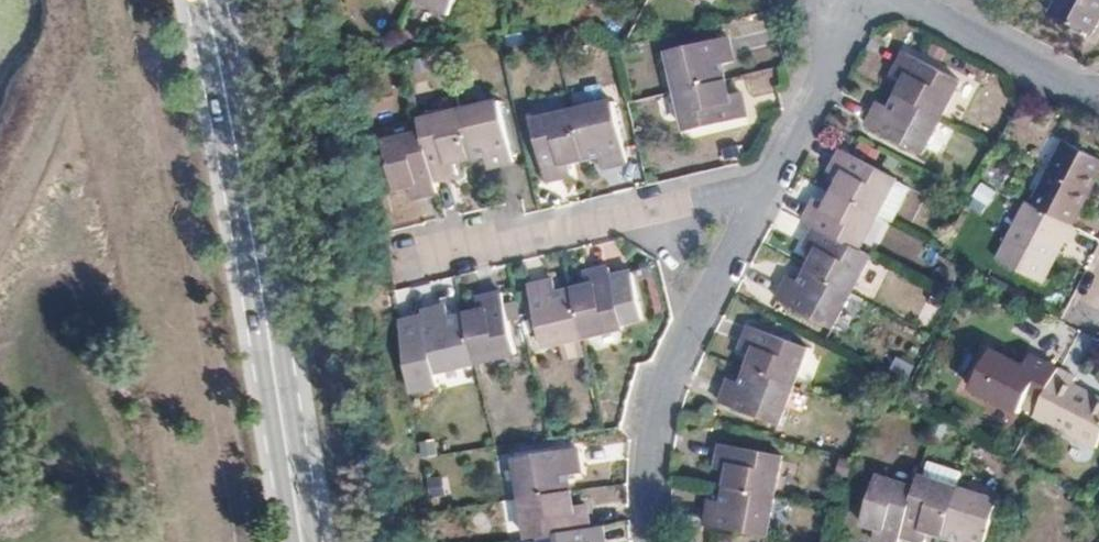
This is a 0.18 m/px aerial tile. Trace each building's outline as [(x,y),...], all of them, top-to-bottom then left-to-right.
[(451,15),(459,0),(421,0),(451,15)] [(1051,13),(1095,36),(1098,28),(1098,0),(1058,0),(1051,13)] [(669,51),(679,91),(727,80),(723,66),(735,63),(729,37),(669,51)] [(898,95),(942,118),(962,81),(907,53),(895,76),(905,81),(898,95)] [(730,95),(727,80),(679,91),(688,132),(748,118),(742,92),(730,95)] [(942,118),(898,95),(891,108),(881,103),(869,126),(923,154),(942,118)] [(500,101),(459,111),(471,160),(486,156),(489,168),(514,162),(500,101)] [(614,103),(575,112),(586,159),(600,156),(603,169),(628,164),(614,103)] [(421,120),(424,133),(436,181),(459,175),(456,163),(471,160),(459,111),(421,120)] [(571,163),(586,159),(575,112),(534,122),(547,182),(574,176),(571,163)] [(413,200),(439,194),(436,181),(424,133),(383,142),(384,146),(388,162),(395,190),(410,187),(413,200)] [(1032,205),(1074,225),(1098,176),(1092,172),(1098,159),(1098,157),(1066,139),(1032,205)] [(384,146),(369,150),(371,166),(388,162),(384,146)] [(842,179),(835,192),(879,215),(894,223),(910,191),(896,184),(898,179),(843,150),(831,173),(842,179)] [(980,181),(972,196),(991,206),(999,191),(980,181)] [(805,221),(816,227),(861,250),(879,215),(835,192),(828,205),(817,199),(805,221)] [(1032,205),(1027,203),(997,260),(1043,284),(1065,242),(1070,245),(1079,228),(1074,225),(1032,205)] [(861,250),(816,227),(804,250),(815,255),(808,269),(853,293),(872,256),(861,250)] [(573,290),(584,339),(625,329),(624,324),(643,319),(633,274),(613,278),(611,269),(586,275),(588,287),(573,290)] [(834,329),(853,293),(808,269),(801,282),(790,277),(778,300),(834,329)] [(584,339),(573,290),(559,294),(556,281),(530,287),(544,348),(584,339)] [(466,315),(477,363),(517,354),(503,294),(478,299),(481,311),(466,315)] [(477,363),(466,315),(451,318),(448,307),(422,312),(423,317),(401,322),(417,391),(444,385),(441,372),(477,363)] [(753,356),(748,370),(794,388),(809,348),(751,326),(741,351),(753,356)] [(1043,400),(1060,368),(1032,353),(1024,367),(992,350),(987,359),(980,355),(967,381),(974,385),(972,389),(1020,414),(1030,394),(1043,400)] [(1035,415),(1097,447),(1098,443),(1098,398),(1074,384),(1077,377),(1060,368),(1043,400),(1035,415)] [(794,388),(748,370),(743,383),(730,378),(721,403),(779,426),(794,388)] [(729,472),(726,489),(776,499),(784,456),(721,444),(716,470),(729,472)] [(516,458),(523,500),(571,492),(569,476),(582,474),(578,449),(516,458)] [(903,535),(918,489),(878,476),(863,522),(877,526),(872,539),(881,541),(901,541),(903,535)] [(947,536),(961,489),(922,476),(918,489),(903,535),(923,541),(928,541),(932,532),(947,536)] [(776,499),(726,489),(724,502),(710,499),(705,526),(768,538),(776,499)] [(961,489),(947,536),(958,540),(958,541),(986,541),(999,502),(961,489)] [(571,492),(523,500),(528,540),(542,538),(591,530),(587,505),(573,507),(571,492)] [(542,538),(543,541),(606,541),(604,529),(591,530),(542,538)]
